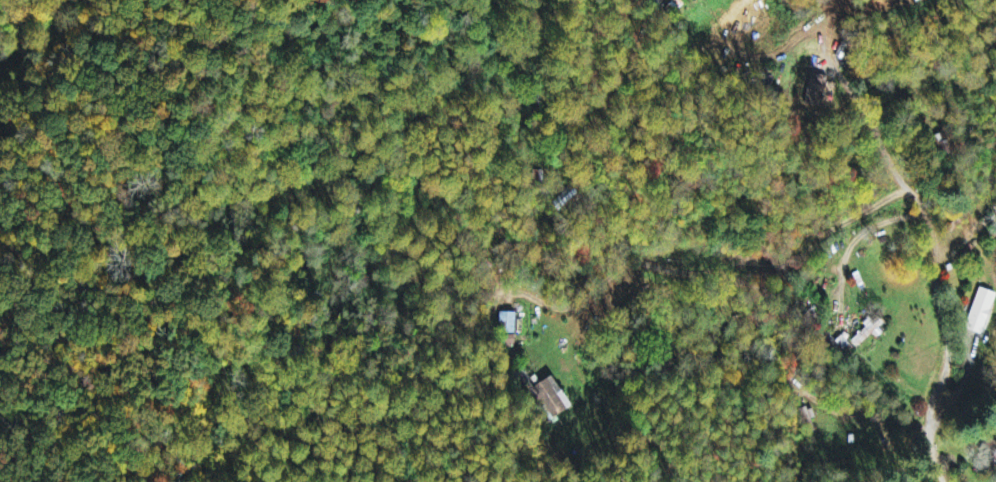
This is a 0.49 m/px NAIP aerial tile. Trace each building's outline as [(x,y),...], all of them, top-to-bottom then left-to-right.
[(980,289),(966,329),(983,335),(995,300),(995,295),(980,289)]
